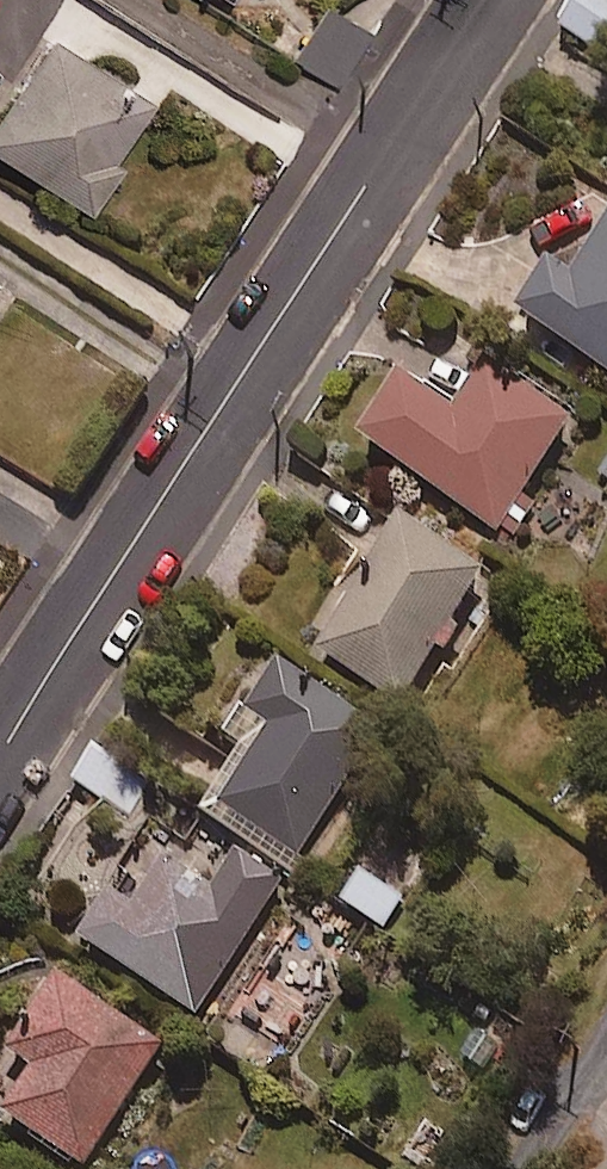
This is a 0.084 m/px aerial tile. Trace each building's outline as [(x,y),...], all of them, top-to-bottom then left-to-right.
[(324,0),(320,0),(285,53),(334,86),(371,31),(324,0)] [(39,23),(0,83),(0,156),(87,211),(121,158),(106,148),(144,90),(39,23)] [(598,166),(606,172),(606,153),(598,166)] [(570,267),(543,249),(509,301),(606,366),(606,211),(570,267)] [(571,416),(480,354),(448,402),(389,362),(345,426),(495,528),(571,416)] [(484,565),(397,509),(310,643),(397,699),(484,565)] [(384,726),(271,650),(238,698),(265,716),(212,795),(297,853),(384,726)] [(90,737),(67,776),(129,813),(153,775),(90,737)] [(209,883),(158,850),(128,896),(98,877),(63,932),(191,1013),(280,873),(234,843),(209,883)] [(402,896),(354,866),(335,896),(382,926),(402,896)] [(0,1036),(0,1049),(21,1063),(0,1095),(0,1106),(85,1163),(168,1042),(51,962),(0,1036)]
